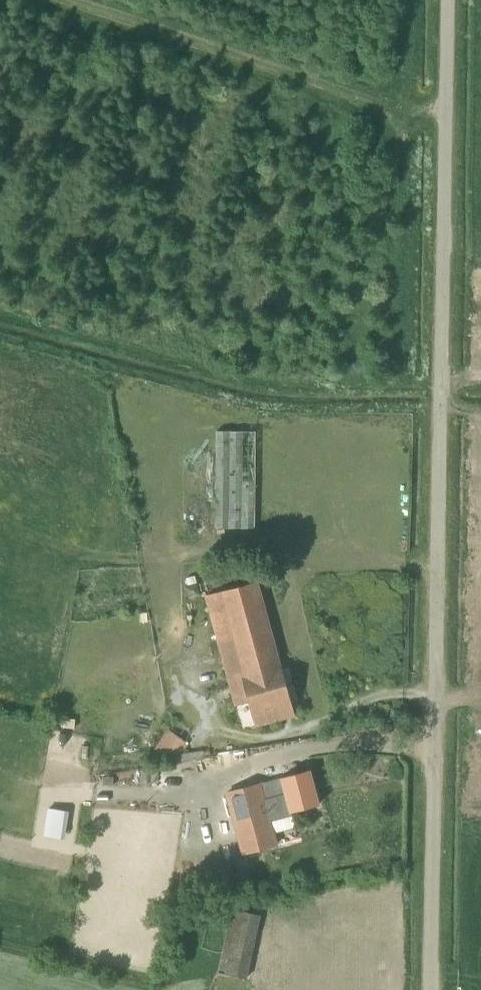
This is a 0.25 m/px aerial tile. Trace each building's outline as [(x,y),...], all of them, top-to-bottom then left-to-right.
[(255,528),(256,431),(217,431),(216,527),(255,528)] [(294,714),(258,581),(205,596),(231,687),(236,705),(250,701),(257,725),(294,714)] [(174,763),(188,744),(169,729),(155,748),(174,763)] [(292,814),(292,811),(319,804),(309,769),(282,776),(227,792),(244,853),(277,844),(270,820),(292,814)] [(48,807),(44,835),(66,838),(69,810),(48,807)] [(246,976),(259,913),(230,906),(217,970),(246,976)]
